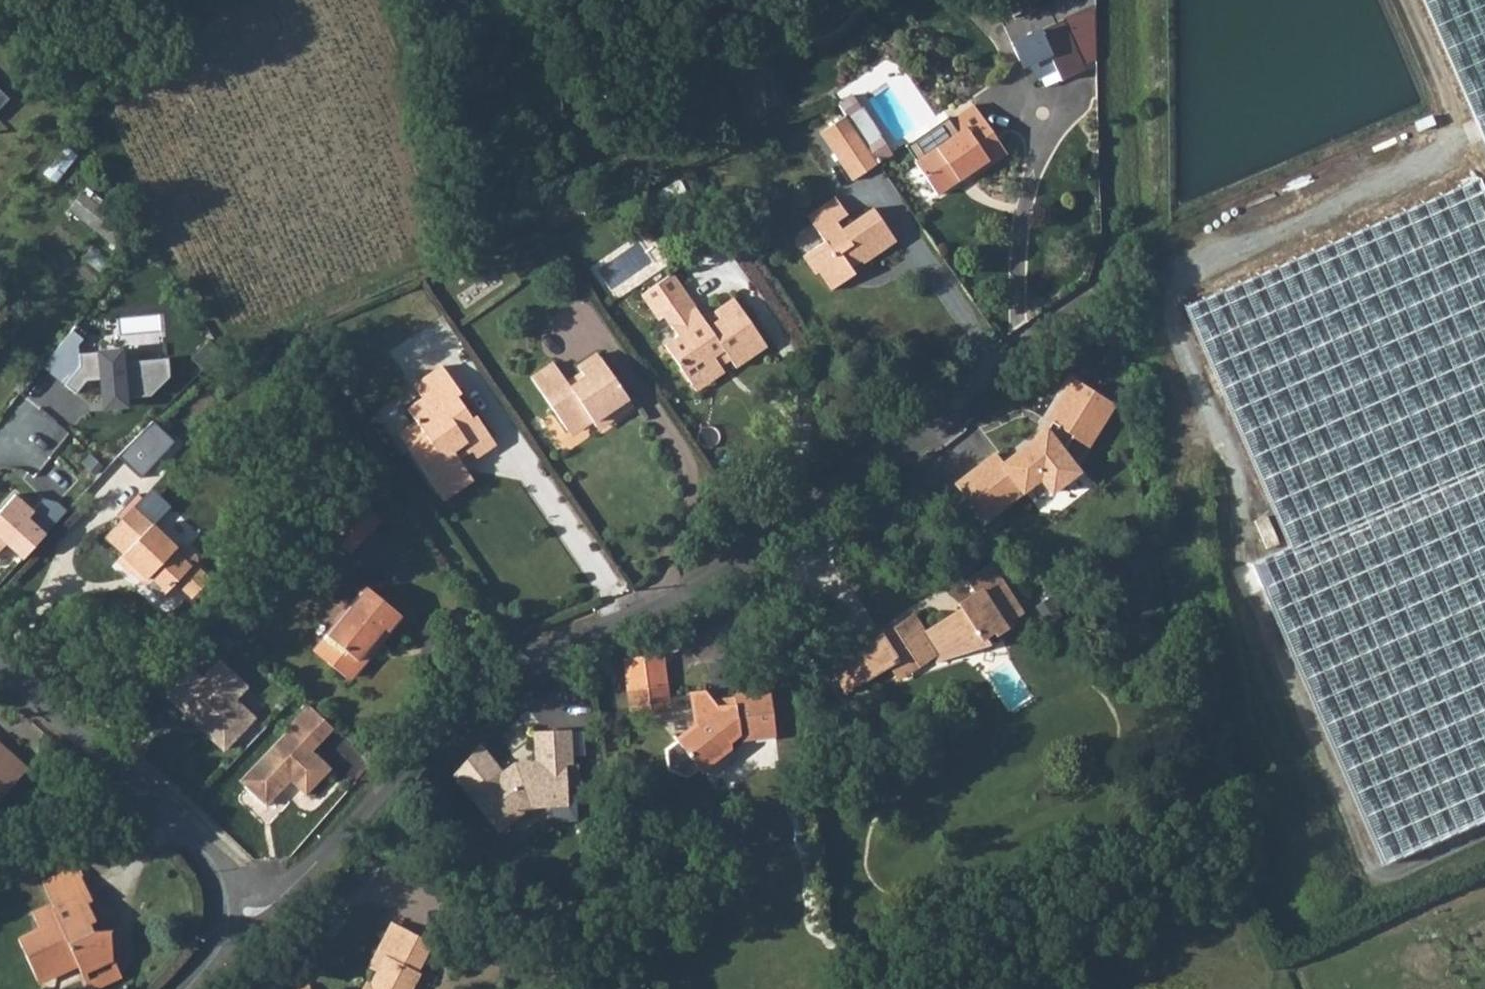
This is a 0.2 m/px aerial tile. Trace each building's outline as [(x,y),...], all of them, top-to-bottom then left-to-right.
[(1089,6),(1089,0),(1059,0),(996,28),(1005,44),(1058,19),(1089,6)] [(1484,169),(1484,0),(1409,0),(1484,169)] [(1024,57),(1034,77),(1053,67),(1061,80),(1083,70),(1089,67),(1089,6),(1058,19),(1005,44),(1014,62),(1024,57)] [(972,165),(975,170),(1009,147),(975,97),(953,111),(947,104),(924,120),(921,132),(929,145),(916,154),(939,187),(972,165)] [(859,122),(851,111),(823,128),(832,140),(859,122)] [(883,158),(859,122),(832,140),(858,176),(883,158)] [(1179,303),(1284,542),(1250,561),(1377,858),(1484,813),(1484,174),(1179,303)] [(112,240),(128,217),(86,188),(71,211),(112,240)] [(821,268),(832,284),(855,268),(851,261),(862,254),(864,257),(897,234),(874,202),(842,224),(838,218),(848,211),(835,193),(807,213),(824,238),(804,252),(817,270),(821,268)] [(667,309),(680,328),(667,336),(695,377),(723,357),(717,348),(728,340),(742,358),(771,338),(738,289),(720,303),(725,310),(714,318),(675,264),(645,285),(663,312),(667,309)] [(69,328),(39,365),(74,395),(86,382),(93,381),(96,409),(125,407),(124,397),(148,397),(170,378),(163,331),(119,335),(120,345),(78,345),(84,338),(69,328)] [(598,404),(606,416),(623,403),(620,398),(640,383),(607,339),(587,354),(595,364),(579,376),(561,352),(539,368),(577,419),(598,404)] [(474,465),(466,452),(498,429),(482,407),(478,410),(462,389),(467,384),(448,357),(419,378),(429,391),(414,402),(425,417),(435,431),(414,446),(445,486),(474,465)] [(1118,395),(1076,370),(1056,404),(1060,407),(1051,421),(1008,456),(1000,446),(962,476),(991,513),(1046,470),(1057,484),(1084,463),(1068,442),(1078,427),(1093,436),(1118,395)] [(435,431),(425,417),(405,432),(414,446),(435,431)] [(153,422),(121,457),(141,478),(173,442),(153,422)] [(9,491),(0,502),(0,553),(4,548),(21,562),(66,511),(56,500),(40,497),(30,507),(9,491)] [(354,547),(367,533),(349,516),(344,511),(331,526),(354,547)] [(117,567),(130,577),(135,572),(147,582),(143,586),(162,602),(174,589),(187,599),(197,598),(206,587),(204,577),(198,573),(197,564),(183,550),(175,550),(152,531),(155,528),(137,512),(106,546),(123,560),(117,567)] [(902,662),(907,658),(903,652),(915,644),(928,663),(940,655),(943,658),(998,647),(992,636),(1005,628),(1008,632),(1015,627),(1012,623),(1027,613),(1014,593),(1019,590),(999,561),(975,577),(984,590),(966,602),(969,607),(933,631),(921,613),(904,625),(906,630),(894,637),(891,632),(890,631),(854,655),(871,681),(902,662)] [(372,659),(370,657),(376,650),(379,651),(394,635),(397,637),(412,620),(375,589),(321,652),(354,679),(372,659)] [(1032,609),(1019,590),(1014,593),(1027,613),(1032,609)] [(1054,590),(1042,598),(1053,615),(1065,607),(1054,590)] [(906,630),(904,625),(891,632),(894,637),(906,630)] [(928,663),(915,644),(903,652),(907,658),(902,662),(910,675),(928,663)] [(202,660),(178,686),(205,711),(208,708),(214,714),(214,720),(238,741),(267,710),(247,691),(259,679),(231,653),(215,672),(202,660)] [(862,688),(871,681),(854,655),(845,661),(862,688)] [(346,719),(321,696),(299,719),(302,722),(254,774),(281,798),(296,782),(296,776),(302,769),(320,786),(345,759),(326,741),(346,719)] [(681,727),(677,698),(662,700),(666,728),(681,727)] [(640,729),(666,728),(662,700),(636,701),(640,729)] [(699,791),(711,779),(714,781),(739,757),(739,752),(737,749),(746,748),(749,753),(783,750),(778,706),(744,708),(744,718),(729,719),(720,708),(702,710),(706,739),(679,768),(680,788),(699,791)] [(26,765),(0,741),(0,795),(26,765)] [(478,743),(451,776),(513,848),(543,822),(579,818),(576,778),(582,778),(579,747),(547,750),(550,780),(543,780),(544,784),(531,786),(527,781),(527,761),(502,770),(478,743)] [(111,928),(92,928),(90,922),(97,918),(89,901),(91,897),(81,874),(83,873),(80,863),(42,879),(52,902),(33,910),(40,928),(20,936),(38,977),(75,961),(77,970),(110,955),(111,928)] [(408,988),(411,988),(433,945),(393,925),(372,968),(382,973),(373,988),(367,988),(407,988),(408,988)] [(110,955),(77,970),(86,988),(126,988),(110,955)]
